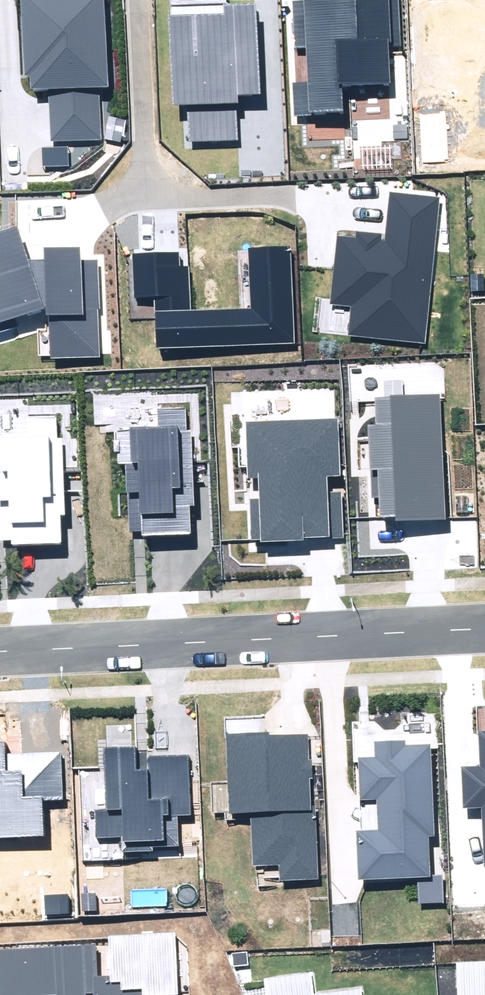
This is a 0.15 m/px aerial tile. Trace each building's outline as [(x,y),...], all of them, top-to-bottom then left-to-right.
[(51,142),(101,140),(99,86),(108,86),(104,0),(21,0),(24,74),(29,74),(30,90),(49,89),(51,142)] [(293,113),(342,112),(341,84),(391,82),(390,45),(398,45),(397,0),(325,0),(294,1),(295,47),(307,47),(308,82),(293,82),(293,113)] [(188,105),(189,141),(238,139),(237,95),(259,94),(257,4),(223,5),(224,14),(167,15),(170,105),(188,105)] [(42,146),(41,166),(68,166),(68,147),(42,146)] [(349,336),(426,344),(440,197),(390,193),(386,241),(380,241),(380,235),(355,232),(354,238),(337,236),(330,303),(352,306),(349,336)] [(44,307),(46,306),(47,314),(49,314),(50,358),(99,356),(98,310),(100,310),(99,260),(81,260),(80,247),(44,248),(45,260),(28,261),(17,227),(0,232),(0,332),(18,326),(15,317),(44,308),(44,307)] [(181,253),(133,255),(135,298),(154,297),(156,349),(295,342),(291,246),(249,247),(251,308),(190,311),(188,265),(182,266),(181,253)] [(471,292),(484,291),(484,273),(470,274),(471,292)] [(396,520),(445,519),(440,394),(375,396),(376,425),(368,425),(371,497),(378,497),(379,517),(396,516),(396,520)] [(126,463),(129,532),(144,531),(144,536),(190,534),(189,505),(193,505),(190,430),(186,431),(185,408),(158,409),(159,428),(115,430),(117,464),(126,463)] [(12,545),(61,543),(60,514),(66,514),(62,437),(56,438),(55,416),(30,417),(31,428),(15,429),(16,435),(0,436),(0,540),(12,539),(12,545)] [(251,540),(343,536),(342,493),(327,493),(326,477),(340,477),(338,419),(245,422),(247,477),(259,477),(259,499),(249,499),(251,540)] [(279,865),(280,880),(318,879),(315,804),(311,804),(307,735),(270,736),(270,732),(227,734),(231,813),(252,812),(254,866),(279,865)] [(478,732),(480,767),(461,768),(463,808),(480,807),(483,866),(484,866),(484,732),(478,732)] [(417,878),(418,903),(444,902),(443,874),(431,875),(429,836),(434,836),(429,744),(405,746),(404,741),(373,742),(374,757),(359,757),(361,799),(377,798),(379,830),(357,831),(359,881),(417,878)] [(44,835),(42,801),(63,800),(62,751),(5,753),(5,742),(0,742),(0,837),(44,835)] [(95,839),(120,837),(121,853),(155,851),(154,847),(180,846),(179,815),(192,815),(189,754),(149,756),(150,769),(135,769),(134,748),(104,750),(106,809),(94,810),(95,839)] [(86,994),(94,993),(94,994),(180,994),(176,933),(108,936),(110,975),(98,976),(96,944),(0,948),(0,994),(86,994)] [(456,963),(457,994),(484,994),(484,962),(456,963)] [(362,988),(315,993),(312,973),(265,979),(267,994),(362,994),(362,988)]
